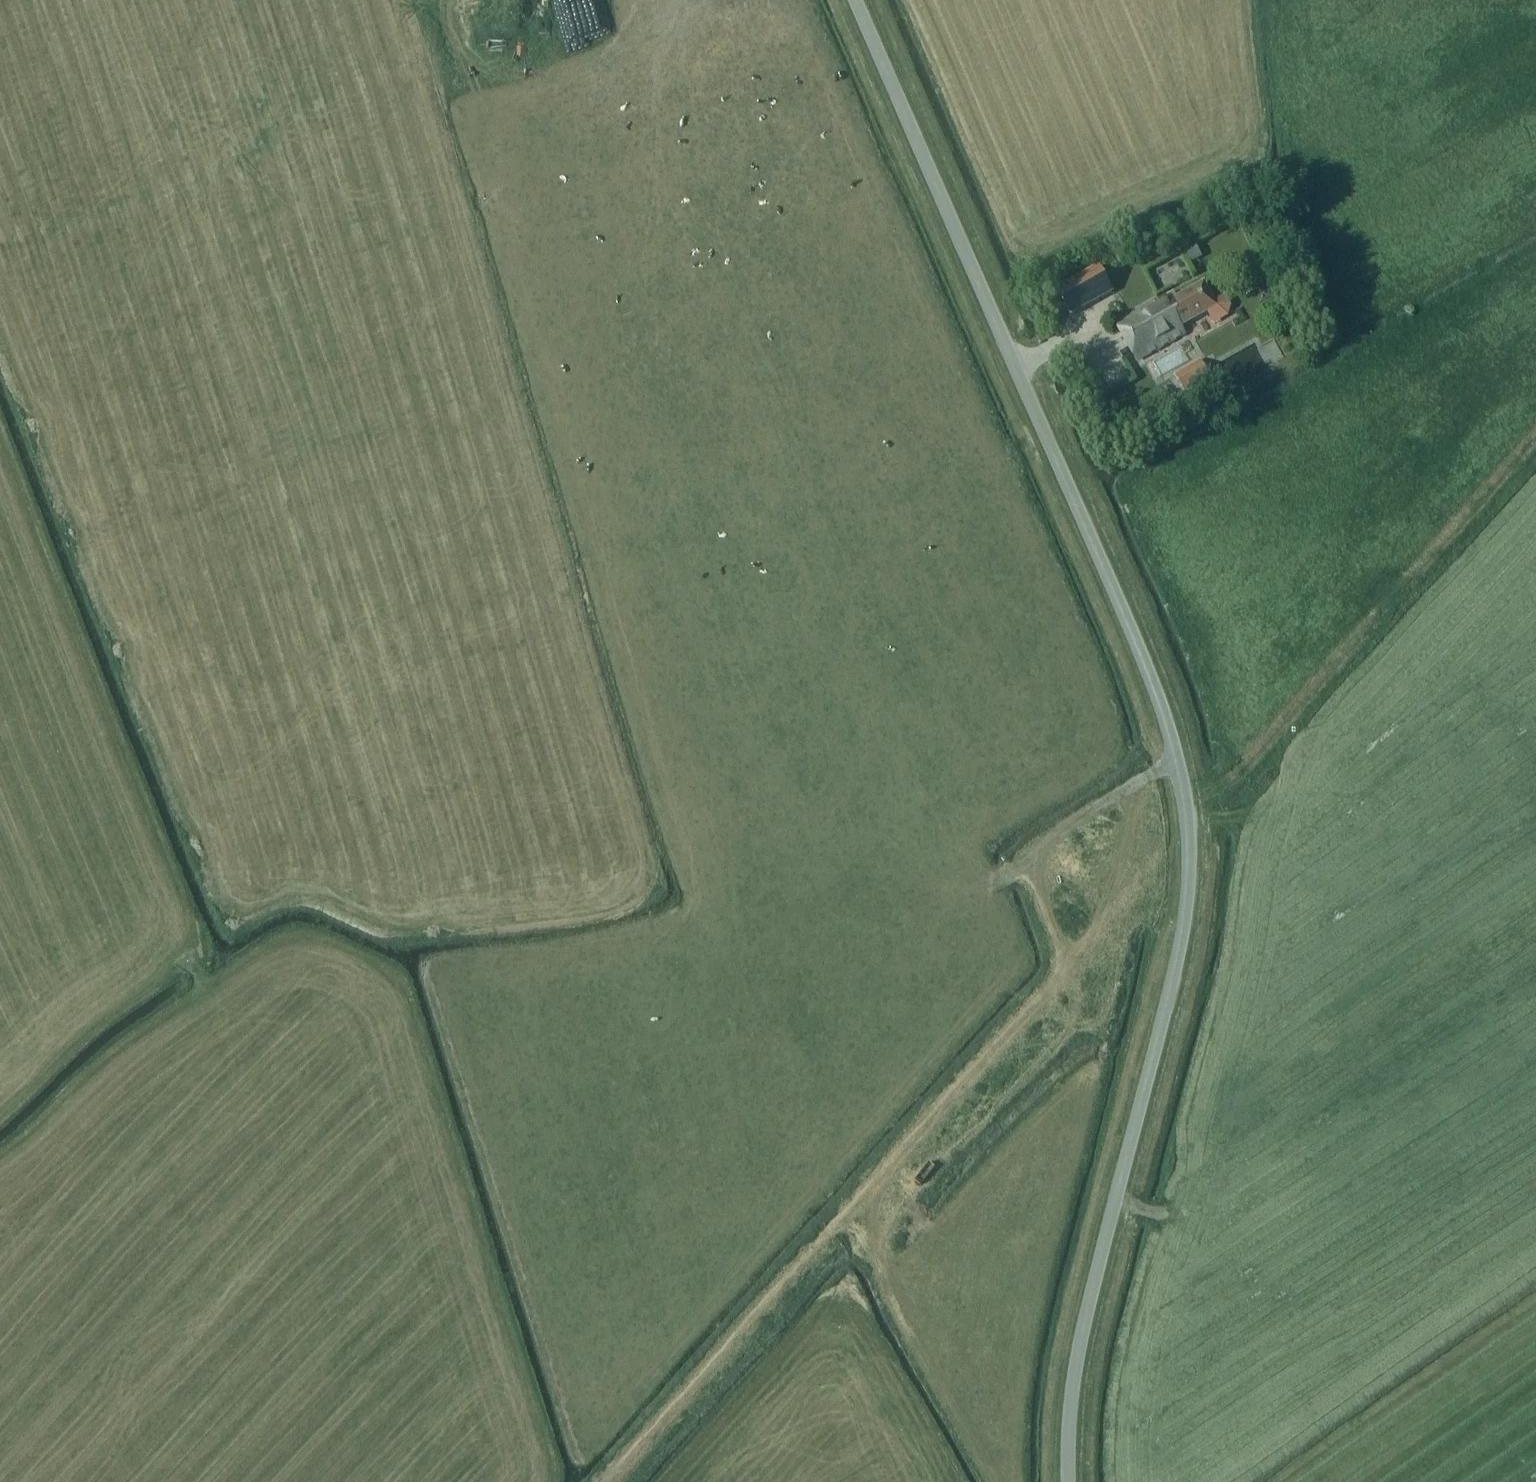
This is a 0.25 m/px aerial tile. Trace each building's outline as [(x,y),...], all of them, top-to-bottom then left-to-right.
[(447,13),(447,0),(438,0),(437,13),(447,13)] [(1191,263),(1202,258),(1196,246),(1185,252),(1191,263)] [(1055,291),(1070,317),(1113,293),(1098,266),(1055,291)] [(1171,296),(1116,326),(1135,360),(1185,332),(1182,327),(1213,310),(1201,289),(1175,303),(1171,296)] [(1173,375),(1184,395),(1211,379),(1200,359),(1173,375)]
